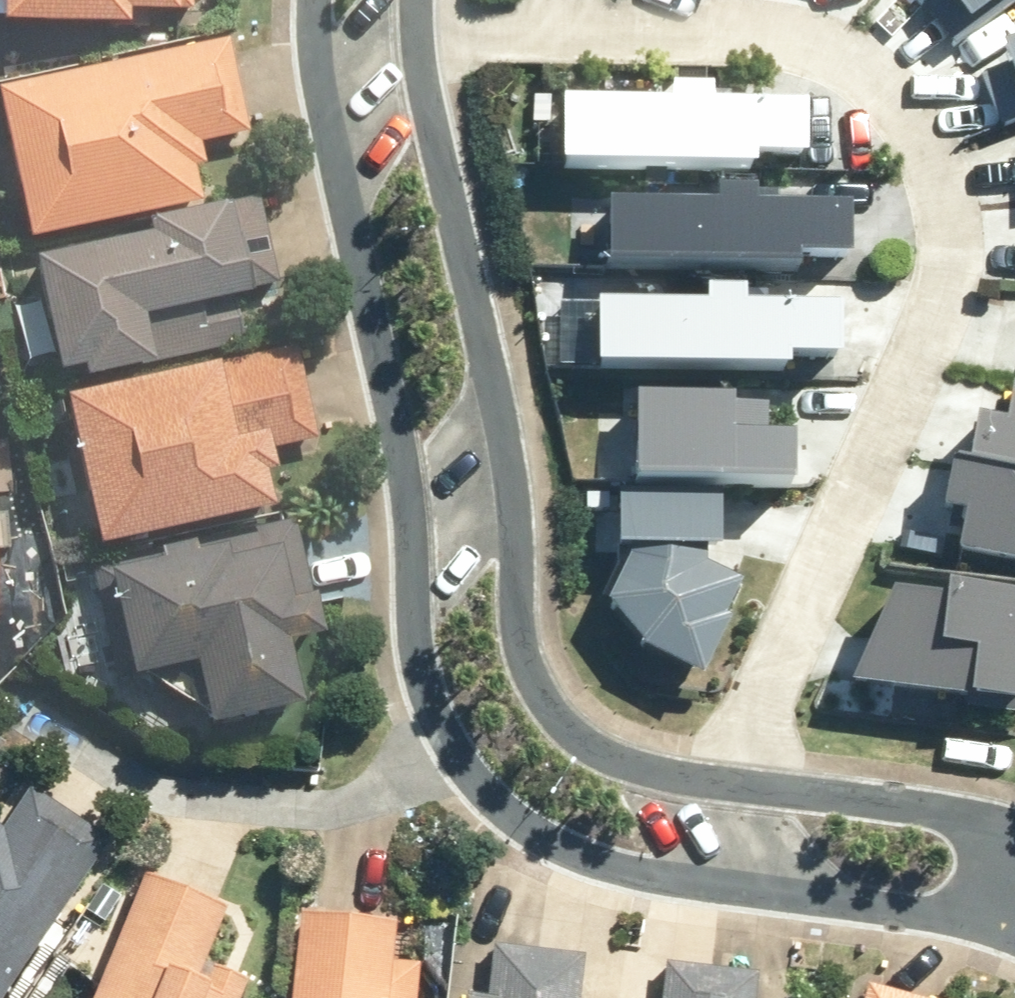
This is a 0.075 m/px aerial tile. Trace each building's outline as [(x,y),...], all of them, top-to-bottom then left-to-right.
[(123,22),(124,8),(171,9),(173,8),(190,8),(191,0),(0,0),(0,21),(123,22)] [(1005,0),(930,0),(954,35),(1005,0)] [(192,165),(203,164),(198,140),(245,131),(226,37),(0,85),(0,127),(25,239),(199,199),(192,165)] [(1005,53),(1014,77),(1014,49),(1005,53)] [(568,104),(566,171),(759,176),(759,165),(810,166),(812,110),(716,107),(716,94),(675,93),(675,107),(568,104)] [(609,207),(608,271),(800,275),(800,264),(853,265),(855,213),(759,210),(759,195),(722,194),(721,209),(609,207)] [(140,223),(142,234),(28,258),(53,370),(78,364),(80,376),(240,342),(230,296),(248,292),(247,287),(277,282),(259,196),(148,218),(148,220),(140,223)] [(604,307),(603,378),(792,382),(792,368),(844,369),(845,312),(749,310),(749,294),(709,293),(708,310),(604,307)] [(295,345),(62,396),(93,545),(269,507),(262,473),(274,470),(267,446),(314,438),(295,345)] [(972,468),(1014,477),(1014,391),(1006,429),(981,423),(972,468)] [(638,490),(798,494),(799,444),(733,442),(734,405),(640,403),(638,490)] [(953,476),(937,555),(1014,571),(1014,488),(953,476)] [(622,556),(720,556),(720,502),(622,502),(622,556)] [(317,631),(292,519),(245,529),(247,533),(190,545),(190,541),(155,548),(156,552),(89,566),(114,679),(139,672),(204,711),(207,725),(297,700),(281,640),(317,631)] [(707,687),(745,594),(711,574),(705,564),(634,564),(613,609),(644,655),(707,687)] [(1014,712),(1014,596),(946,588),(944,604),(896,598),(847,693),(1014,712)] [(108,840),(32,790),(5,831),(0,828),(0,997),(4,997),(108,840)] [(95,997),(241,997),(247,983),(213,967),(207,981),(200,978),(226,910),(143,876),(95,997)] [(291,997),(417,997),(421,964),(391,960),(395,924),(301,916),(291,997)] [(584,957),(494,946),(488,997),(580,997),(584,957)] [(759,975),(668,964),(664,997),(757,997),(759,975)] [(870,986),(867,997),(914,997),(870,986)]
